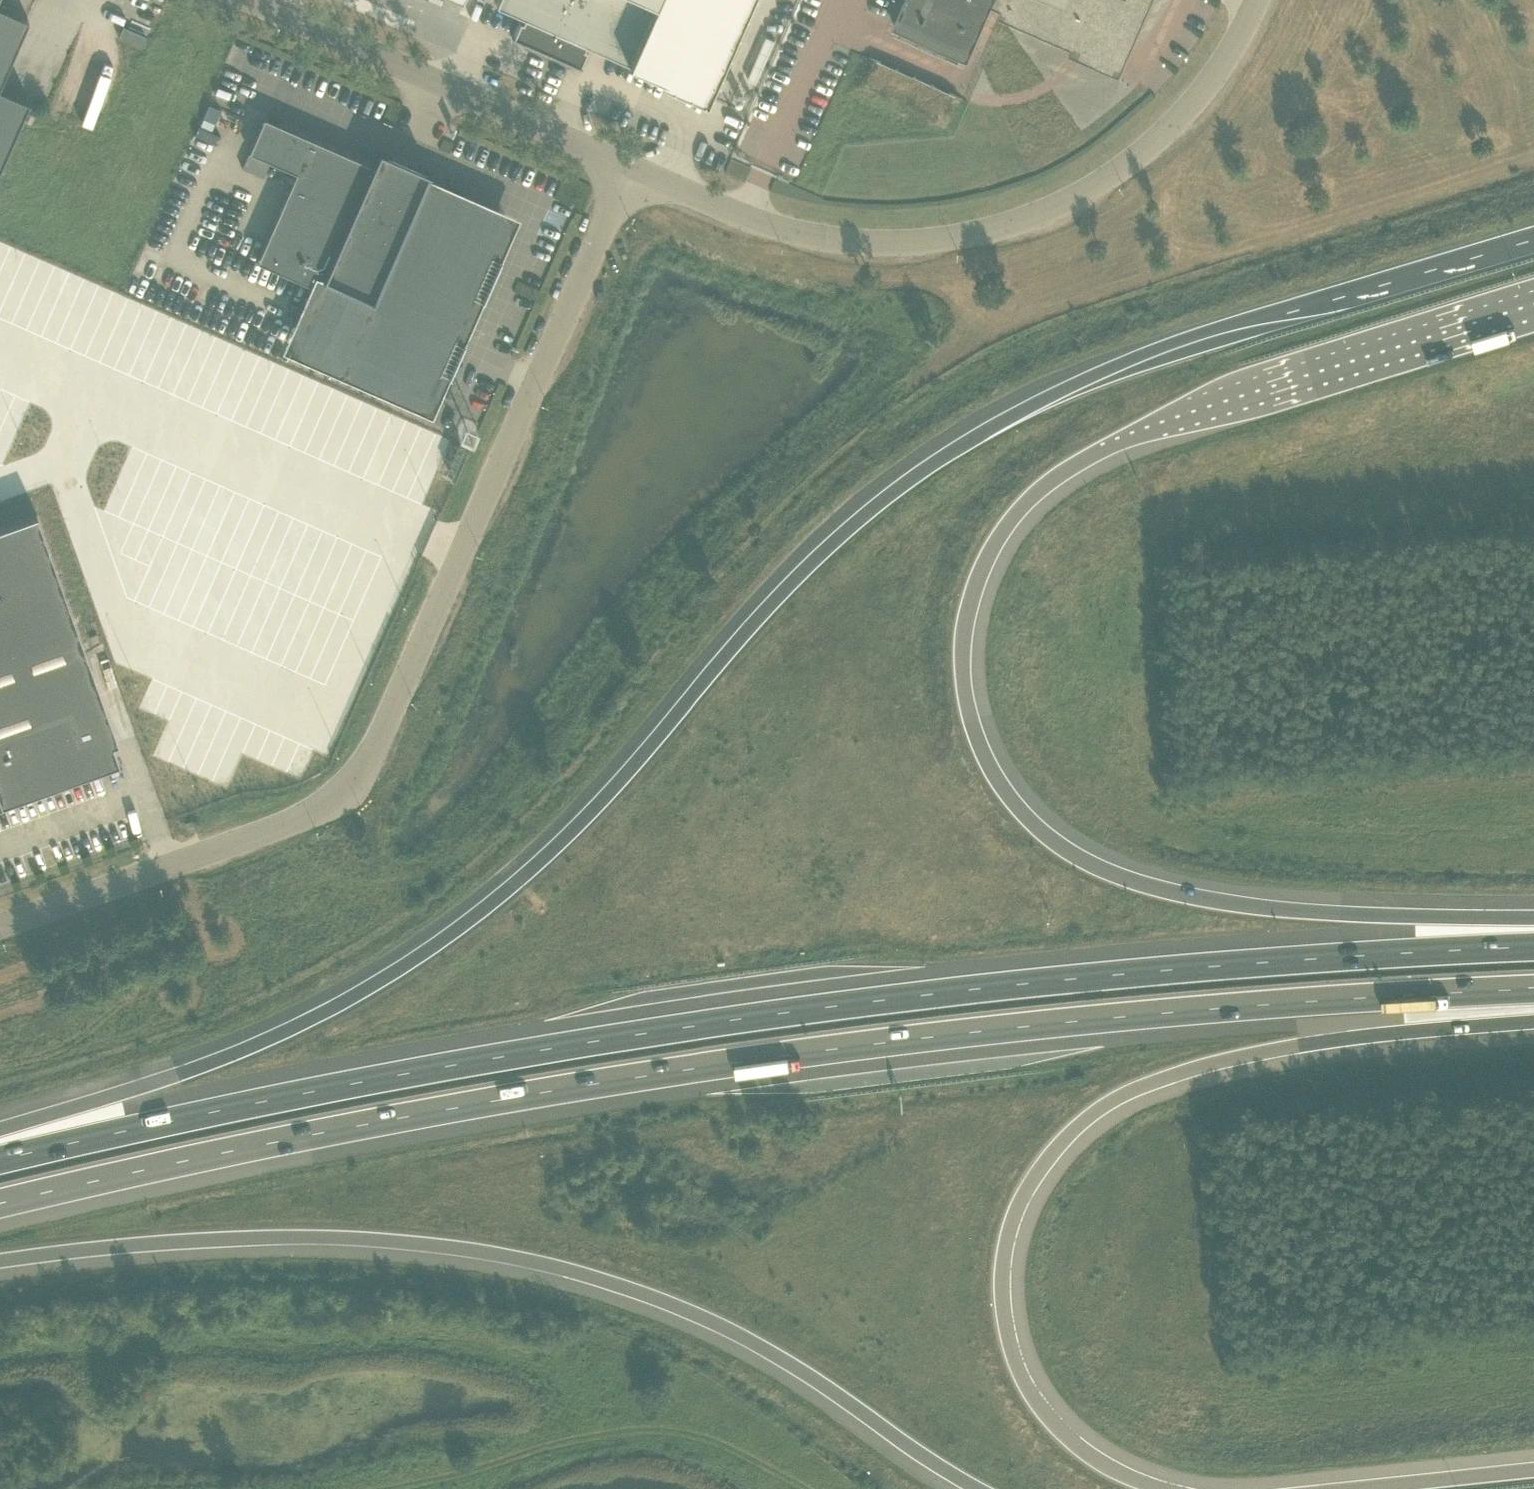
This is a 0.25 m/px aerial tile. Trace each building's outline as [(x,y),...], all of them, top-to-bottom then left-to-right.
[(496,4),(524,16),(522,20),(520,19),(513,34),(511,33),(511,34),(517,37),(574,62),(580,65),(589,45),(628,62),(713,99),(757,0),(488,0),(496,4)] [(1007,17),(1072,46),(1070,49),(1120,74),(1152,0),(904,0),(893,25),(969,58),(993,3),(1002,7),(999,14),(1007,17)] [(28,17),(0,5),(0,80),(28,17)] [(118,37),(141,46),(146,36),(123,26),(118,37)] [(29,99),(0,86),(0,164),(29,99)] [(296,171),(257,260),(319,287),(293,345),(426,404),(507,221),(425,185),(430,173),(379,150),(373,164),(264,117),(249,150),(296,171)] [(118,761),(112,743),(116,741),(85,652),(86,651),(36,513),(0,526),(0,804),(118,761)]
